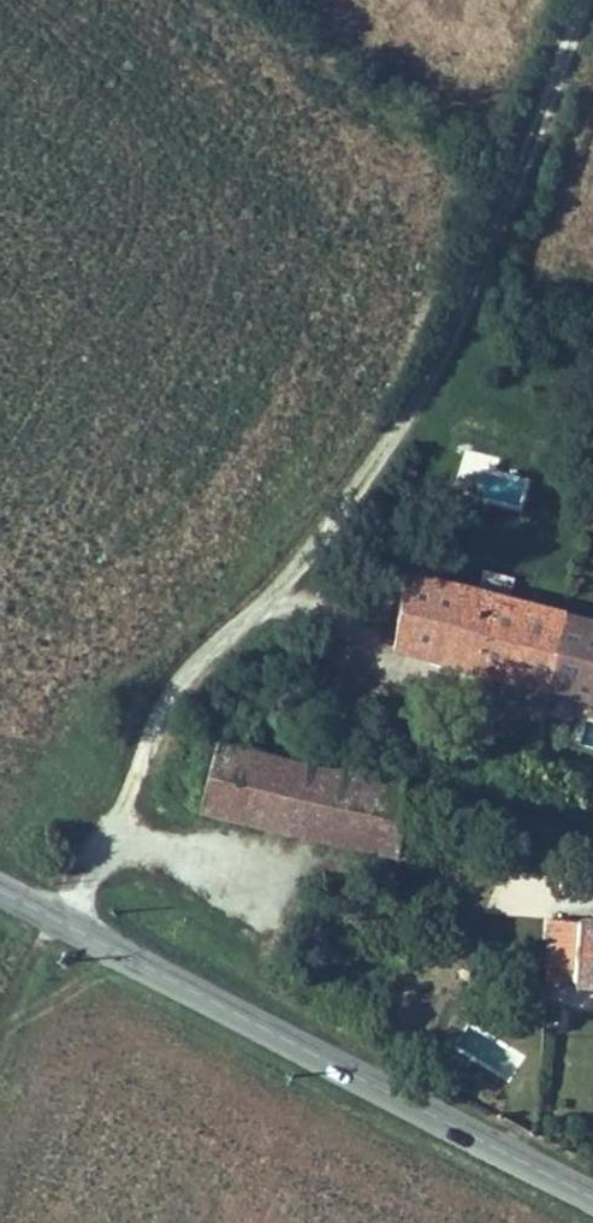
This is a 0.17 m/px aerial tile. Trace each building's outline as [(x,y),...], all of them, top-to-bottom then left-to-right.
[(532,474),(462,457),(453,495),(523,512),(532,474)] [(406,577),(396,649),(592,705),(592,628),(406,577)] [(198,821),(252,832),(268,758),(213,747),(198,821)] [(406,785),(268,758),(252,832),(401,863),(406,785)] [(541,995),(592,998),(592,927),(545,924),(541,995)]
